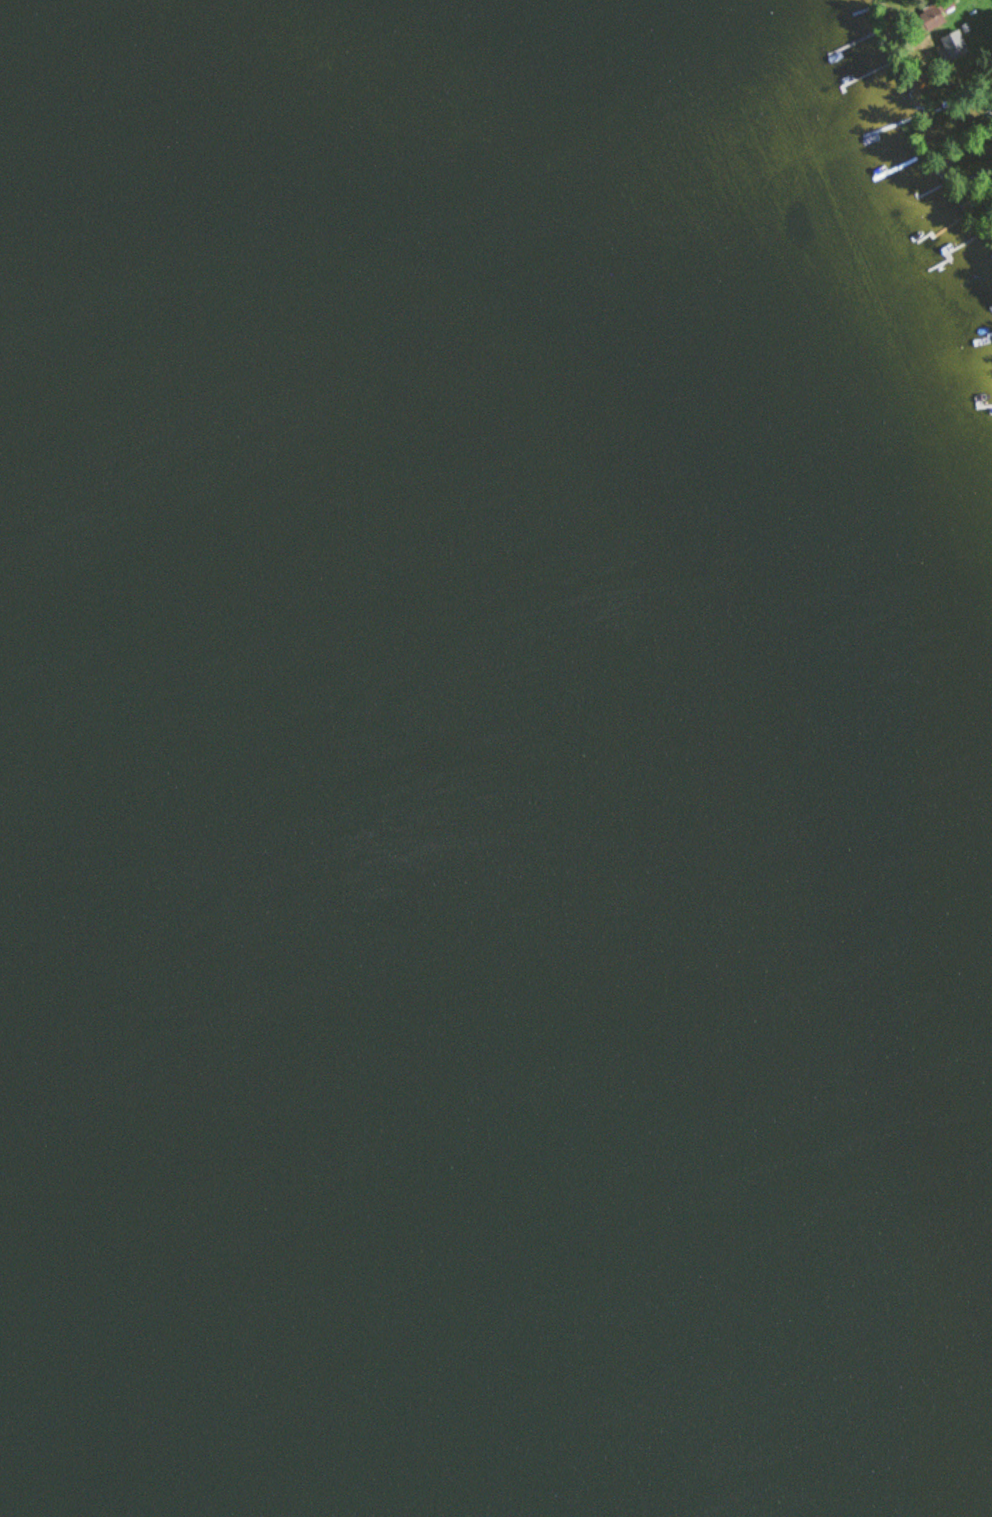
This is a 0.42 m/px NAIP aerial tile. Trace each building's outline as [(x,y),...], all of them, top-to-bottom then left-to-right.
[(952,0),(944,0),(910,14),(919,35),(945,24),(939,12),(954,6),(952,0)] [(939,39),(949,61),(959,56),(957,52),(967,48),(958,30),(939,39)]
